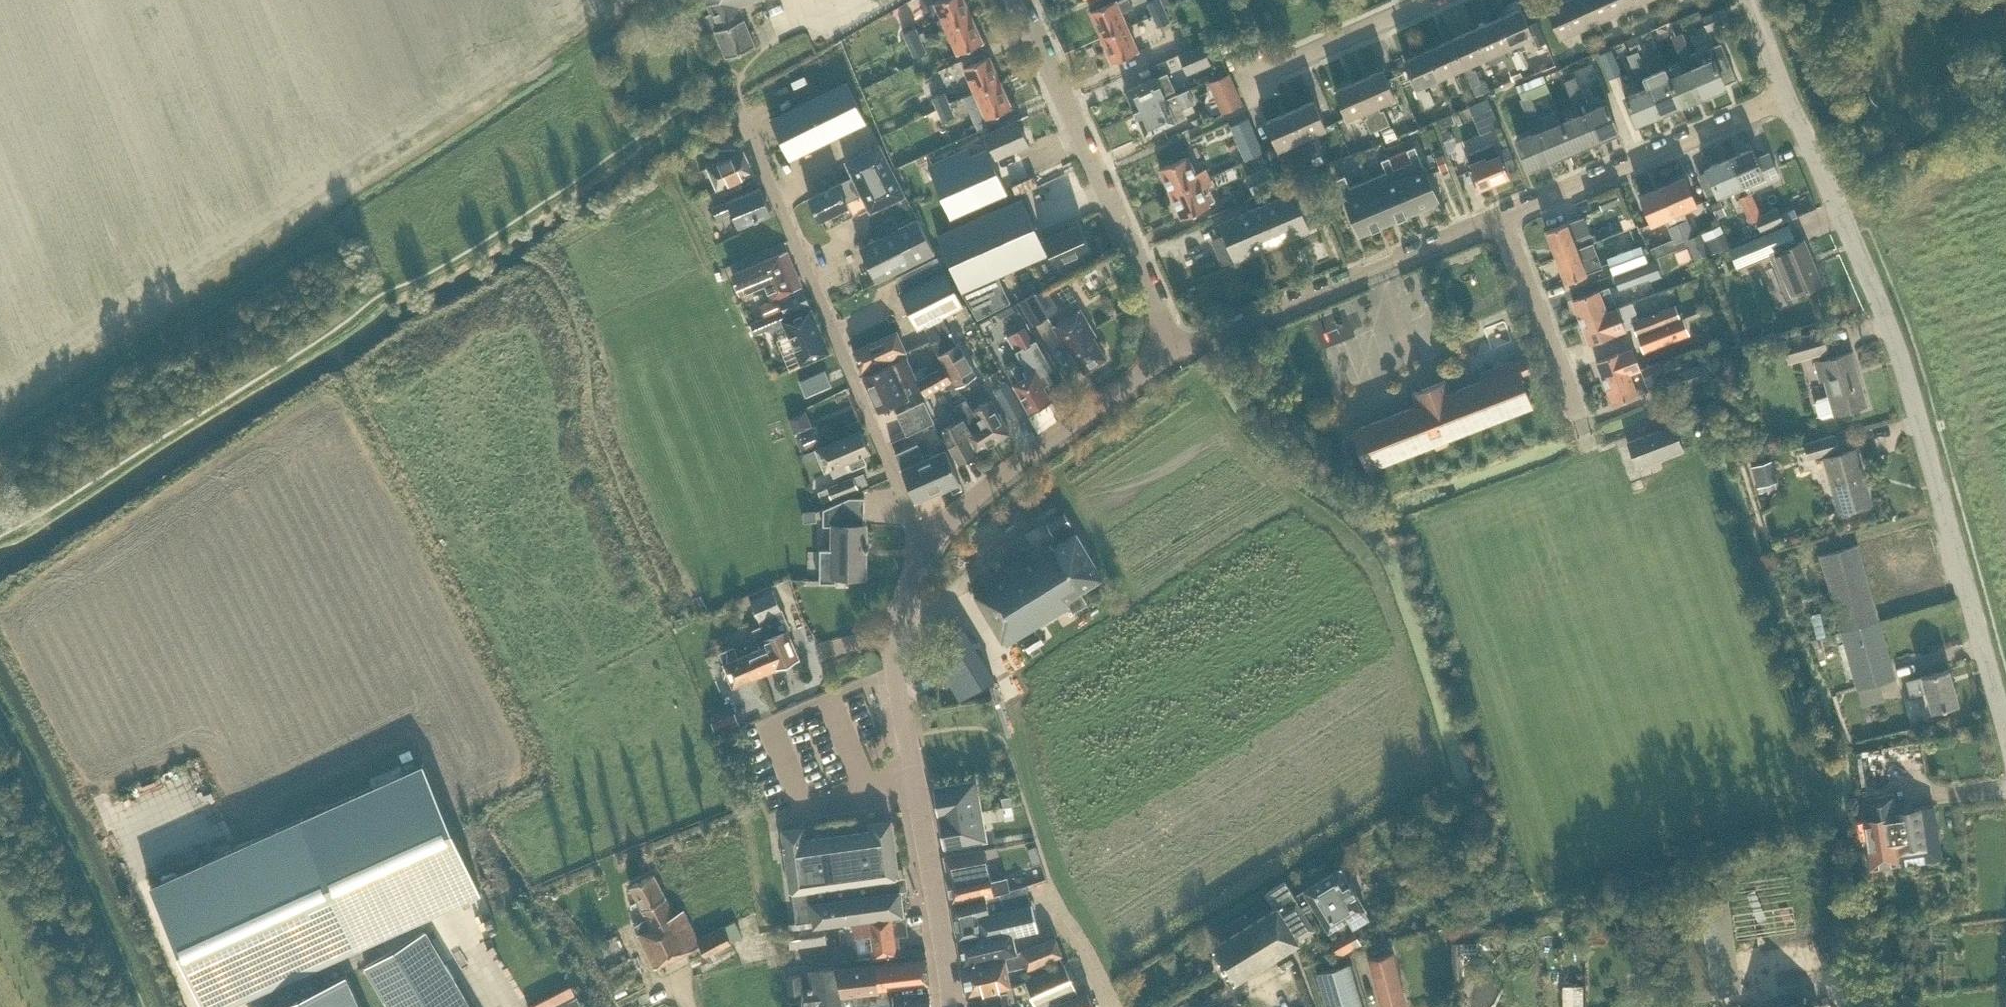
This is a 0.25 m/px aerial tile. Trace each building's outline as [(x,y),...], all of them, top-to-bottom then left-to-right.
[(699,0),(700,2),(706,5),(708,5),(711,12),(705,14),(711,31),(716,29),(727,57),(755,45),(741,8),(762,0),(699,0)] [(891,38),(897,51),(909,46),(921,40),(920,39),(915,27),(913,23),(923,17),(913,0),(871,25),(879,39),(889,35),(890,34),(891,38)] [(936,5),(929,8),(934,19),(941,15),(946,28),(971,17),(964,0),(941,0),(935,3),(936,5)] [(1116,1),(1116,0),(1090,11),(1101,36),(1127,25),(1121,11),(1132,6),(1129,0),(1119,0),(1116,1)] [(1152,14),(1164,9),(1160,0),(1152,0),(1147,2),(1152,14)] [(1560,39),(1593,24),(1583,0),(1568,0),(1547,9),(1560,39)] [(1593,24),(1626,9),(1622,0),(1583,0),(1593,24)] [(1646,0),(1622,0),(1626,9),(1646,0)] [(1528,25),(1520,8),(1497,18),(1518,65),(1526,62),(1521,50),(1525,48),(1522,40),(1533,36),(1528,25)] [(1707,30),(1729,21),(1724,8),(1701,17),(1707,30)] [(1158,26),(1169,21),(1164,9),(1152,14),(1158,26)] [(957,53),(983,42),(971,17),(946,28),(957,53)] [(1497,18),(1474,29),(1486,56),(1490,65),(1504,58),(1509,69),(1513,80),(1522,76),(1517,66),(1518,65),(1497,18)] [(1537,21),(1528,25),(1533,36),(1537,46),(1546,42),(1537,21)] [(1127,25),(1101,36),(1101,37),(1113,62),(1138,50),(1127,25)] [(1469,63),(1486,56),(1474,29),(1451,39),(1471,86),(1481,82),(1475,69),(1472,70),(1469,63)] [(1672,36),(1677,49),(1686,45),(1681,33),(1676,34),(1672,36)] [(1636,36),(1627,40),(1631,51),(1637,48),(1638,50),(1641,49),(1638,43),(1636,36)] [(1218,43),(1222,53),(1231,49),(1227,39),(1218,43)] [(1451,39),(1428,49),(1440,77),(1457,69),(1459,76),(1457,77),(1463,90),(1471,86),(1451,39)] [(921,40),(909,46),(914,56),(925,51),(921,40)] [(1213,42),(1204,45),(1209,58),(1218,55),(1213,42)] [(1691,57),(1686,45),(1677,49),(1682,61),(1687,59),(1702,96),(1725,86),(1723,84),(1736,79),(1721,42),(1707,48),(1712,59),(1699,65),(1695,55),(1691,57)] [(1187,73),(1210,64),(1202,45),(1179,54),(1187,73)] [(1423,84),(1440,77),(1428,49),(1404,59),(1425,107),(1434,103),(1429,90),(1426,91),(1423,84)] [(1611,50),(1599,55),(1609,77),(1620,73),(1611,50)] [(1628,55),(1633,67),(1642,63),(1637,51),(1628,55)] [(963,67),(974,92),(1000,81),(989,56),(963,67)] [(1666,67),(1665,68),(1680,105),(1702,96),(1687,59),(1682,61),(1677,63),(1681,72),(1670,77),(1666,67)] [(1636,123),(1658,114),(1643,77),(1647,75),(1642,63),(1633,67),(1638,79),(1634,81),(1638,90),(1624,96),(1636,123)] [(1680,105),(1665,68),(1647,75),(1643,77),(1658,114),(1680,105)] [(1394,97),(1382,69),(1359,80),(1380,127),(1389,123),(1383,110),(1380,111),(1377,104),(1378,104),(1394,97)] [(1132,107),(1135,113),(1166,99),(1164,94),(1174,90),(1167,73),(1156,78),(1156,77),(1125,91),(1133,107),(1132,107)] [(1209,83),(1214,95),(1221,112),(1241,103),(1229,74),(1209,82),(1209,83)] [(1565,81),(1570,93),(1579,89),(1573,77),(1565,81)] [(1367,117),(1364,118),(1370,131),(1380,127),(1359,80),(1335,90),(1340,102),(1347,118),(1361,112),(1364,110),(1367,117)] [(1011,107),(1000,81),(974,92),(986,118),(975,122),(978,129),(1000,119),(998,112),(1011,107)] [(1530,81),(1520,85),(1525,97),(1521,99),(1526,111),(1535,107),(1530,95),(1535,93),(1530,81)] [(800,153),(841,134),(865,122),(846,82),(807,101),(793,108),(771,119),(785,149),(800,153)] [(1186,117),(1183,109),(1195,103),(1190,91),(1189,88),(1176,94),(1166,99),(1135,113),(1137,119),(1138,119),(1145,135),(1176,121),(1175,121),(1186,117)] [(1583,113),(1595,141),(1617,131),(1606,104),(1592,109),(1588,99),(1584,101),(1579,89),(1570,93),(1575,105),(1579,103),(1583,113)] [(932,97),(937,109),(949,103),(943,92),(932,97)] [(1474,122),(1493,114),(1487,98),(1468,106),(1474,122)] [(1313,100),(1290,111),(1311,158),(1320,154),(1314,141),(1311,142),(1308,135),(1325,128),(1313,100)] [(949,103),(937,109),(942,121),(954,116),(949,103)] [(1535,108),(1535,107),(1526,111),(1531,123),(1526,125),(1530,135),(1517,140),(1529,168),(1551,159),(1536,122),(1540,120),(1538,115),(1535,108)] [(1301,163),(1311,158),(1290,111),(1266,121),(1278,149),(1295,141),(1298,148),(1295,149),(1301,163)] [(1573,150),(1561,122),(1550,127),(1544,112),(1538,115),(1540,120),(1536,122),(1551,159),(1573,150)] [(1573,150),(1595,140),(1583,113),(1561,122),(1573,150)] [(1247,116),(1229,124),(1235,135),(1242,154),(1253,149),(1254,154),(1261,151),(1255,137),(1252,128),(1247,116)] [(1191,121),(1193,127),(1201,124),(1198,117),(1191,121)] [(1028,144),(1017,119),(985,133),(996,158),(1028,144)] [(743,151),(735,134),(712,144),(719,161),(707,167),(717,188),(753,173),(743,151)] [(1508,176),(1494,142),(1466,154),(1473,169),(1469,170),(1476,185),(1479,184),(1480,188),(1508,176)] [(879,144),(853,158),(846,161),(854,176),(809,197),(820,219),(848,206),(845,201),(862,193),(872,212),(906,196),(879,144)] [(1415,146),(1406,149),(1411,161),(1393,168),(1413,214),(1439,203),(1415,146)] [(1751,148),(1729,157),(1744,194),(1739,198),(1744,208),(1755,203),(1750,192),(1754,191),(1752,187),(1778,176),(1768,153),(1755,158),(1751,148)] [(931,172),(934,179),(947,209),(951,217),(985,202),(988,209),(1006,201),(1003,194),(1006,193),(986,149),(968,157),(965,150),(928,166),(931,172)] [(1447,168),(1441,154),(1435,156),(1440,171),(1447,168)] [(1188,155),(1160,168),(1171,193),(1208,177),(1205,168),(1195,173),(1188,155)] [(1385,171),(1367,179),(1387,225),(1413,214),(1393,168),(1389,157),(1381,160),(1385,171)] [(1739,198),(1744,194),(1729,157),(1706,167),(1718,195),(1731,189),(1736,199),(1739,198)] [(1316,187),(1332,180),(1326,165),(1310,172),(1316,187)] [(1276,184),(1269,167),(1246,177),(1253,194),(1276,184)] [(1360,236),(1387,225),(1367,179),(1349,187),(1344,175),(1336,179),(1360,236)] [(1209,205),(1202,188),(1212,184),(1208,177),(1171,193),(1181,217),(1209,205)] [(1684,177),(1662,186),(1684,239),(1693,235),(1683,209),(1695,204),(1684,177)] [(707,187),(701,190),(703,195),(690,201),(694,211),(702,208),(703,211),(713,207),(717,217),(733,210),(739,225),(770,212),(759,187),(733,198),(727,185),(709,193),(707,187)] [(1662,186),(1639,196),(1651,223),(1664,218),(1674,242),(1674,243),(1684,239),(1662,186)] [(1299,207),(1311,201),(1305,187),(1219,223),(1235,260),(1309,229),(1299,207)] [(1597,197),(1602,210),(1620,203),(1615,190),(1597,197)] [(1008,205),(1006,201),(988,209),(990,212),(937,236),(961,291),(977,319),(1010,302),(998,275),(1049,252),(1056,267),(1090,252),(1079,226),(1041,243),(1021,199),(1008,205)] [(1711,203),(1712,207),(1717,219),(1722,217),(1726,215),(1719,199),(1711,203)] [(1755,219),(1761,217),(1760,215),(1755,203),(1744,208),(1749,221),(1755,219)] [(1785,205),(1760,215),(1761,217),(1755,219),(1761,232),(1791,219),(1785,205)] [(1630,215),(1619,220),(1623,230),(1634,225),(1630,215)] [(935,252),(919,222),(917,218),(859,247),(875,281),(935,252)] [(1567,222),(1546,230),(1556,256),(1592,242),(1589,234),(1589,233),(1573,240),(1567,222)] [(1788,297),(1821,283),(1803,239),(1796,242),(1789,224),(1748,241),(1757,262),(1771,256),(1788,297)] [(1710,251),(1709,252),(1711,255),(1729,246),(1723,232),(1705,240),(1710,251)] [(1686,240),(1687,244),(1694,259),(1709,252),(1710,251),(1705,240),(1701,233),(1694,236),(1686,240)] [(1592,242),(1556,256),(1565,281),(1586,273),(1602,267),(1596,250),(1592,242)] [(1647,261),(1642,248),(1607,261),(1612,274),(1647,261)] [(788,252),(775,257),(753,266),(732,275),(740,294),(765,283),(772,299),(801,286),(794,268),(793,265),(788,252)] [(921,327),(923,325),(933,342),(931,343),(945,365),(957,386),(976,375),(941,317),(962,306),(944,269),(943,270),(936,257),(897,276),(903,290),(900,291),(918,328),(921,327)] [(1614,276),(1619,289),(1641,280),(1661,273),(1656,260),(1614,276)] [(765,318),(768,326),(769,328),(784,322),(801,364),(829,352),(802,287),(778,297),(787,317),(785,318),(783,311),(765,318)] [(1616,307),(1611,295),(1607,287),(1598,291),(1598,290),(1572,300),(1581,321),(1616,307)] [(1019,302),(1033,325),(1048,316),(1034,293),(1019,302)] [(764,317),(782,309),(777,297),(759,305),(764,317)] [(1675,305),(1632,321),(1637,334),(1680,318),(1675,305)] [(1624,328),(1616,307),(1581,321),(1589,342),(1624,328)] [(1095,335),(1080,309),(1053,326),(1068,351),(1071,350),(1083,371),(1106,358),(1093,337),(1095,335)] [(1805,324),(1816,320),(1812,310),(1801,314),(1805,324)] [(1668,324),(1638,335),(1643,350),(1674,339),(1668,324)] [(1024,327),(1013,333),(1007,337),(1013,348),(1019,345),(1021,348),(1015,351),(1025,369),(1023,370),(1023,371),(1026,375),(1025,376),(1017,362),(1013,364),(1011,361),(1006,363),(1008,366),(1005,368),(1013,383),(1029,410),(1050,398),(1043,386),(1051,381),(1046,373),(1053,369),(1036,339),(1032,341),(1024,327)] [(894,362),(906,357),(909,355),(897,330),(851,351),(861,373),(893,359),(894,362)] [(1788,361),(1817,353),(1819,361),(1815,362),(1820,380),(1824,378),(1829,394),(1817,398),(1814,403),(1817,416),(1821,417),(1865,405),(1850,352),(1827,358),(1825,351),(1827,350),(1821,331),(1783,342),(1788,361)] [(1596,361),(1604,381),(1640,369),(1639,368),(1631,347),(1596,361)] [(1418,405),(1353,430),(1368,469),(1531,406),(1519,374),(1530,370),(1524,356),(1491,369),(1493,375),(1450,392),(1445,380),(1419,390),(1413,393),(1418,405)] [(913,373),(906,357),(894,362),(863,376),(878,411),(908,398),(906,393),(911,391),(907,384),(917,380),(913,373)] [(1673,370),(1675,369),(1681,367),(1677,358),(1672,359),(1662,363),(1665,371),(1672,368),(1673,370)] [(1662,370),(1659,363),(1659,361),(1640,369),(1604,381),(1612,403),(1638,393),(1637,392),(1647,389),(1644,381),(1643,378),(1662,370)] [(1687,385),(1710,377),(1704,362),(1681,370),(1687,385)] [(925,375),(917,380),(925,395),(943,385),(947,392),(957,386),(945,365),(943,365),(938,369),(938,368),(931,372),(925,375)] [(824,369),(798,381),(805,396),(831,385),(824,369)] [(917,380),(925,375),(922,369),(913,373),(917,380)] [(1024,413),(1012,392),(1007,382),(994,390),(999,399),(1011,420),(1024,413)] [(972,410),(965,399),(960,391),(951,397),(955,404),(955,405),(962,417),(957,420),(942,429),(949,446),(959,463),(963,460),(965,462),(973,457),(972,455),(975,453),(966,437),(982,427),(978,420),(972,410)] [(991,399),(972,410),(978,420),(982,427),(966,437),(975,453),(1010,433),(991,399)] [(899,412),(909,434),(919,429),(934,423),(924,400),(899,412)] [(1673,424),(1627,442),(1637,467),(1683,449),(1673,424)] [(816,448),(803,453),(807,461),(819,456),(825,471),(830,469),(833,477),(866,463),(863,455),(870,452),(860,429),(816,448)] [(818,443),(813,432),(802,437),(806,448),(818,443)] [(1808,458),(1839,450),(1834,434),(1803,443),(1808,458)] [(906,435),(891,442),(893,448),(906,443),(906,442),(908,441),(906,435)] [(923,455),(917,443),(895,453),(902,468),(901,469),(916,501),(960,483),(945,449),(931,455),(930,452),(923,455)] [(1839,511),(1870,502),(1855,449),(1824,458),(1815,460),(1815,461),(1825,458),(1839,511)] [(1757,487),(1759,493),(1776,487),(1775,482),(1778,481),(1771,461),(1751,467),(1757,487)] [(858,489),(868,485),(863,473),(818,491),(822,502),(858,488),(858,489)] [(820,549),(820,582),(836,582),(836,577),(865,577),(865,559),(864,559),(864,550),(868,550),(868,546),(865,546),(866,524),(864,524),(864,497),(849,497),(823,509),(823,527),(832,527),(832,549),(820,549)] [(1053,534),(1071,523),(1065,513),(1047,523),(1053,534)] [(1076,533),(1053,547),(1051,543),(1035,553),(1034,551),(972,589),(1005,644),(1069,605),(1073,611),(1087,603),(1081,593),(1079,591),(1103,577),(1076,533)] [(1857,544),(1819,555),(1840,632),(1879,621),(1857,544)] [(782,612),(773,590),(750,600),(761,625),(753,629),(761,648),(750,653),(759,675),(799,658),(786,630),(789,628),(783,613),(782,612)] [(669,622),(674,635),(687,630),(682,617),(669,622)] [(957,692),(996,674),(970,618),(931,637),(957,692)] [(1856,689),(1879,683),(1895,679),(1879,621),(1840,632),(1856,689)] [(1832,631),(1833,634),(1821,637),(1823,646),(1842,641),(1839,629),(1832,631)] [(1023,641),(1029,652),(1044,643),(1037,632),(1023,641)] [(750,653),(745,655),(738,658),(733,647),(719,652),(724,663),(725,667),(722,670),(725,677),(729,678),(733,686),(759,675),(750,653)] [(1931,710),(1958,703),(1948,668),(1921,675),(1921,676),(1906,681),(1910,695),(1925,691),(1931,710)] [(717,734),(740,725),(735,713),(712,722),(717,734)] [(150,886),(204,1006),(222,1006),(481,892),(424,764),(150,886)] [(932,789),(937,819),(980,812),(975,782),(932,789)] [(1933,805),(1897,811),(1894,793),(1862,799),(1865,818),(1863,819),(1871,867),(1898,862),(1899,865),(1928,861),(1929,861),(1941,859),(1933,805)] [(1014,804),(1013,795),(1001,797),(1002,806),(1014,804)] [(1012,805),(1002,807),(1004,816),(1013,814),(1012,805)] [(1431,808),(1425,818),(1437,826),(1443,816),(1431,808)] [(986,842),(980,812),(937,819),(943,850),(986,842)] [(835,923),(839,922),(904,913),(900,890),(896,890),(894,878),(898,877),(891,820),(869,823),(870,831),(805,839),(803,827),(782,830),(790,891),(792,891),(796,921),(788,922),(789,928),(835,923)] [(947,877),(946,877),(951,903),(1006,890),(1010,889),(1007,877),(991,881),(986,862),(984,847),(943,855),(947,877)] [(1339,867),(1294,895),(1305,913),(1315,907),(1322,920),(1321,923),(1324,929),(1327,928),(1328,930),(1347,918),(1353,927),(1368,917),(1363,909),(1364,908),(1363,906),(1355,893),(1356,892),(1350,882),(1349,883),(1340,870),(1341,869),(1339,868),(1339,867)] [(709,963),(734,950),(730,943),(722,926),(697,939),(683,910),(674,914),(653,874),(630,885),(647,919),(633,925),(637,933),(654,968),(699,945),(705,955),(709,963)] [(1213,946),(1212,946),(1213,948),(1214,948),(1218,955),(1218,956),(1219,957),(1220,957),(1227,970),(1228,972),(1233,979),(1234,981),(1304,938),(1302,935),(1314,928),(1305,913),(1294,895),(1285,880),(1266,892),(1266,893),(1275,907),(1248,924),(1222,939),(1213,945),(1213,946)] [(1025,885),(1021,887),(1010,889),(1006,890),(1006,892),(951,905),(957,939),(982,933),(978,913),(1030,901),(1025,885)] [(1012,935),(1037,929),(1031,904),(979,914),(983,934),(957,939),(962,965),(1005,955),(1016,952),(1012,935)] [(1432,927),(1427,908),(1417,910),(1422,930),(1432,927)] [(898,935),(907,933),(905,915),(904,913),(839,922),(841,935),(854,934),(855,937),(871,935),(873,957),(900,953),(898,935)] [(790,947),(825,943),(823,927),(788,931),(790,947)] [(454,979),(425,930),(366,965),(391,1006),(471,1006),(454,979)] [(1337,958),(1344,954),(1352,949),(1343,934),(1328,943),(1336,957),(1337,958)] [(1062,955),(1055,937),(1016,952),(1005,955),(1005,958),(963,968),(968,995),(1010,985),(1007,969),(1026,965),(1027,969),(1062,955)] [(1380,954),(1368,959),(1380,1005),(1381,1006),(1407,1006),(1393,953),(1393,952),(1380,954)] [(805,988),(807,1006),(814,1006),(842,1004),(842,1006),(852,1006),(869,1005),(869,994),(879,993),(878,990),(897,989),(898,991),(900,991),(900,994),(930,991),(930,986),(928,958),(926,958),(840,968),(809,971),(811,986),(808,986),(808,988),(805,988)] [(1349,962),(1317,973),(1327,1006),(1362,1006),(1349,962)] [(1064,963),(1024,980),(1036,1006),(1038,1006),(1076,990),(1064,963)] [(801,991),(799,974),(788,975),(790,992),(801,991)] [(345,975),(273,1006),(360,1006),(345,975)] [(869,994),(869,1005),(882,1004),(893,1003),(893,1006),(891,1006),(931,1006),(930,991),(900,994),(900,991),(898,991),(897,989),(878,990),(879,993),(869,994)] [(1007,991),(968,999),(970,1006),(1002,1006),(1010,1004),(1007,991)] [(1087,992),(1051,1006),(1094,1006),(1087,992)] [(1173,1005),(1175,1006),(1184,1006),(1189,1004),(1185,998),(1173,1005)]
